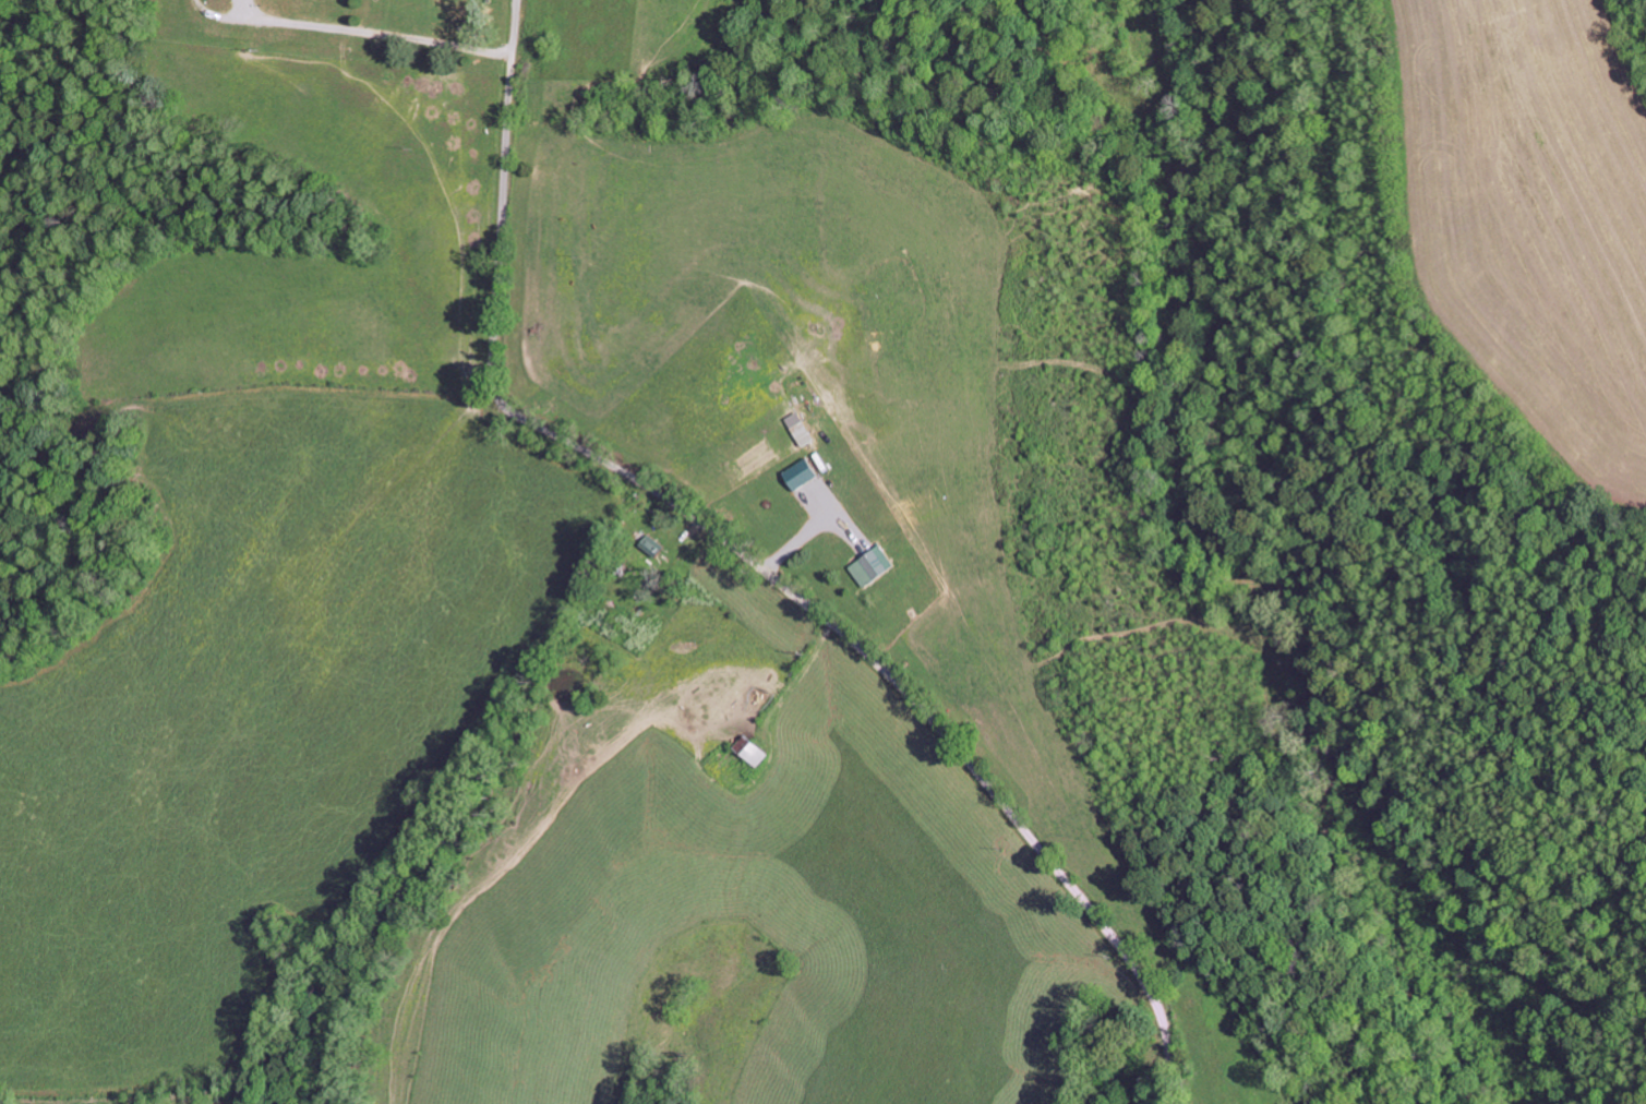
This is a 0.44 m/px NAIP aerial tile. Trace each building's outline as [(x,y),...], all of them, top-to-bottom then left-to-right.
[(782,469),(789,489),(816,478),(808,458),(782,469)] [(847,567),(862,587),(893,564),(878,544),(847,567)] [(733,746),(755,767),(767,754),(745,733),(733,746)]
